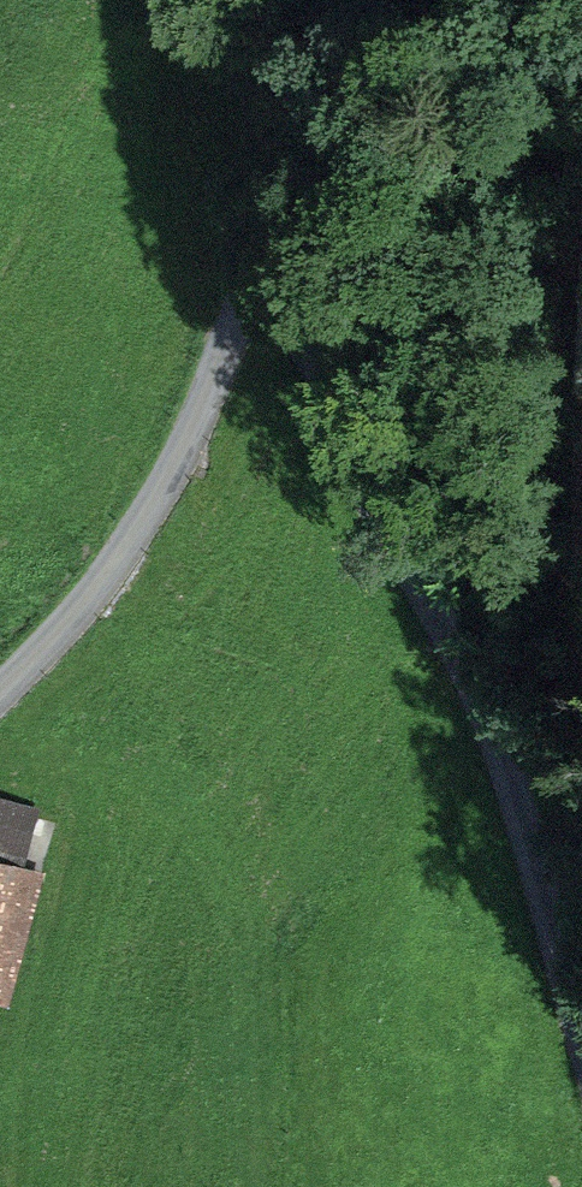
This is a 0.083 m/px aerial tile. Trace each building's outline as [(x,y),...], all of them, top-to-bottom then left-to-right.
[(0,819),(0,1006),(61,841),(0,819)]
